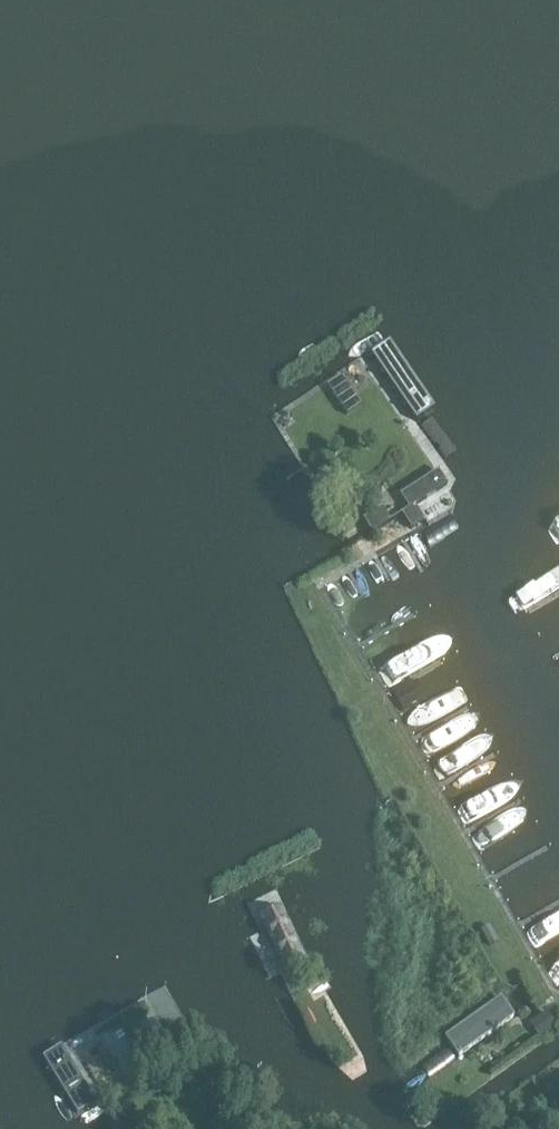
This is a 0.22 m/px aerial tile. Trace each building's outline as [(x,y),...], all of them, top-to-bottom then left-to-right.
[(389,344),(371,356),(419,425),(436,414),(389,344)] [(346,417),(360,407),(341,379),(327,388),(346,417)] [(410,509),(446,484),(437,471),(400,498),(410,509)] [(424,524),(414,509),(401,517),(411,532),(424,524)] [(371,536),(391,524),(382,510),(362,522),(371,536)] [(279,908),(277,909),(258,918),(283,968),(303,959),(279,908)] [(498,945),(489,928),(480,933),(489,950),(498,945)] [(501,1001),(446,1040),(458,1058),(513,1019),(501,1001)] [(539,1041),(556,1028),(546,1014),(529,1027),(539,1041)] [(68,1059),(52,1069),(85,1122),(101,1112),(68,1059)]
